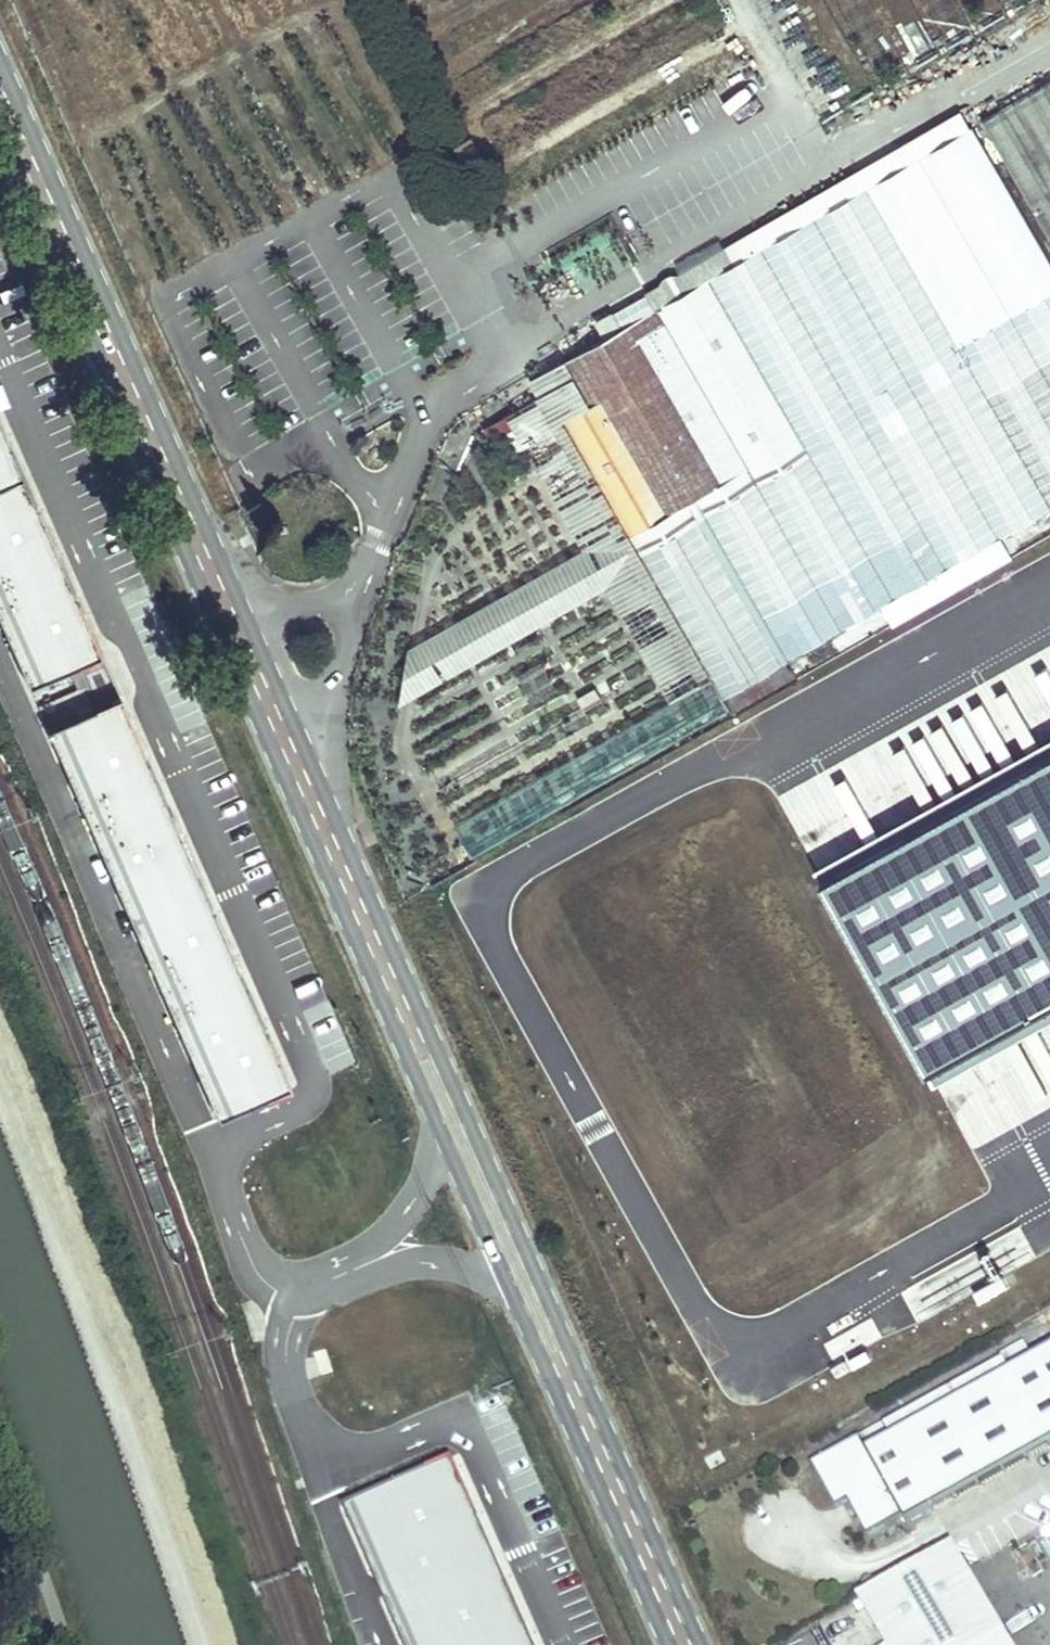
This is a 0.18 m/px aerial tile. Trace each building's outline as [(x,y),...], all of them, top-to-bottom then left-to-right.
[(984,121),(1049,237),(1049,83),(984,121)] [(1049,509),(1049,257),(974,126),(743,260),(734,245),(650,293),(659,309),(709,281),(895,598),(1049,509)] [(895,598),(709,281),(659,309),(568,359),(593,403),(565,418),(724,696),(726,695),(735,711),(796,677),(788,661),(895,598)] [(456,824),(474,857),(729,709),(724,696),(565,418),(593,403),(568,359),(567,358),(530,379),(539,395),(507,414),(509,419),(499,424),(507,436),(517,431),(525,446),(585,547),(409,648),(400,704),(607,589),(672,701),(456,824)] [(507,436),(516,452),(525,446),(517,431),(507,436)] [(27,690),(98,659),(0,439),(0,629),(27,690)] [(43,720),(69,717),(67,701),(41,704),(43,720)] [(120,704),(52,733),(220,1121),(288,1092),(120,704)] [(814,865),(934,1079),(1049,1015),(1049,735),(814,865)] [(1001,1356),(1004,1362),(1011,1373),(893,1438),(886,1427),(885,1424),(812,1464),(836,1509),(849,1502),(868,1537),(903,1517),(908,1525),(1049,1446),(1049,1351),(1035,1360),(1025,1342),(1001,1356)] [(1011,1373),(1004,1362),(886,1427),(893,1438),(1011,1373)] [(452,1459),(348,1506),(410,1644),(536,1644),(452,1459)] [(969,1570),(955,1546),(860,1599),(887,1644),(1013,1644),(969,1570)]
